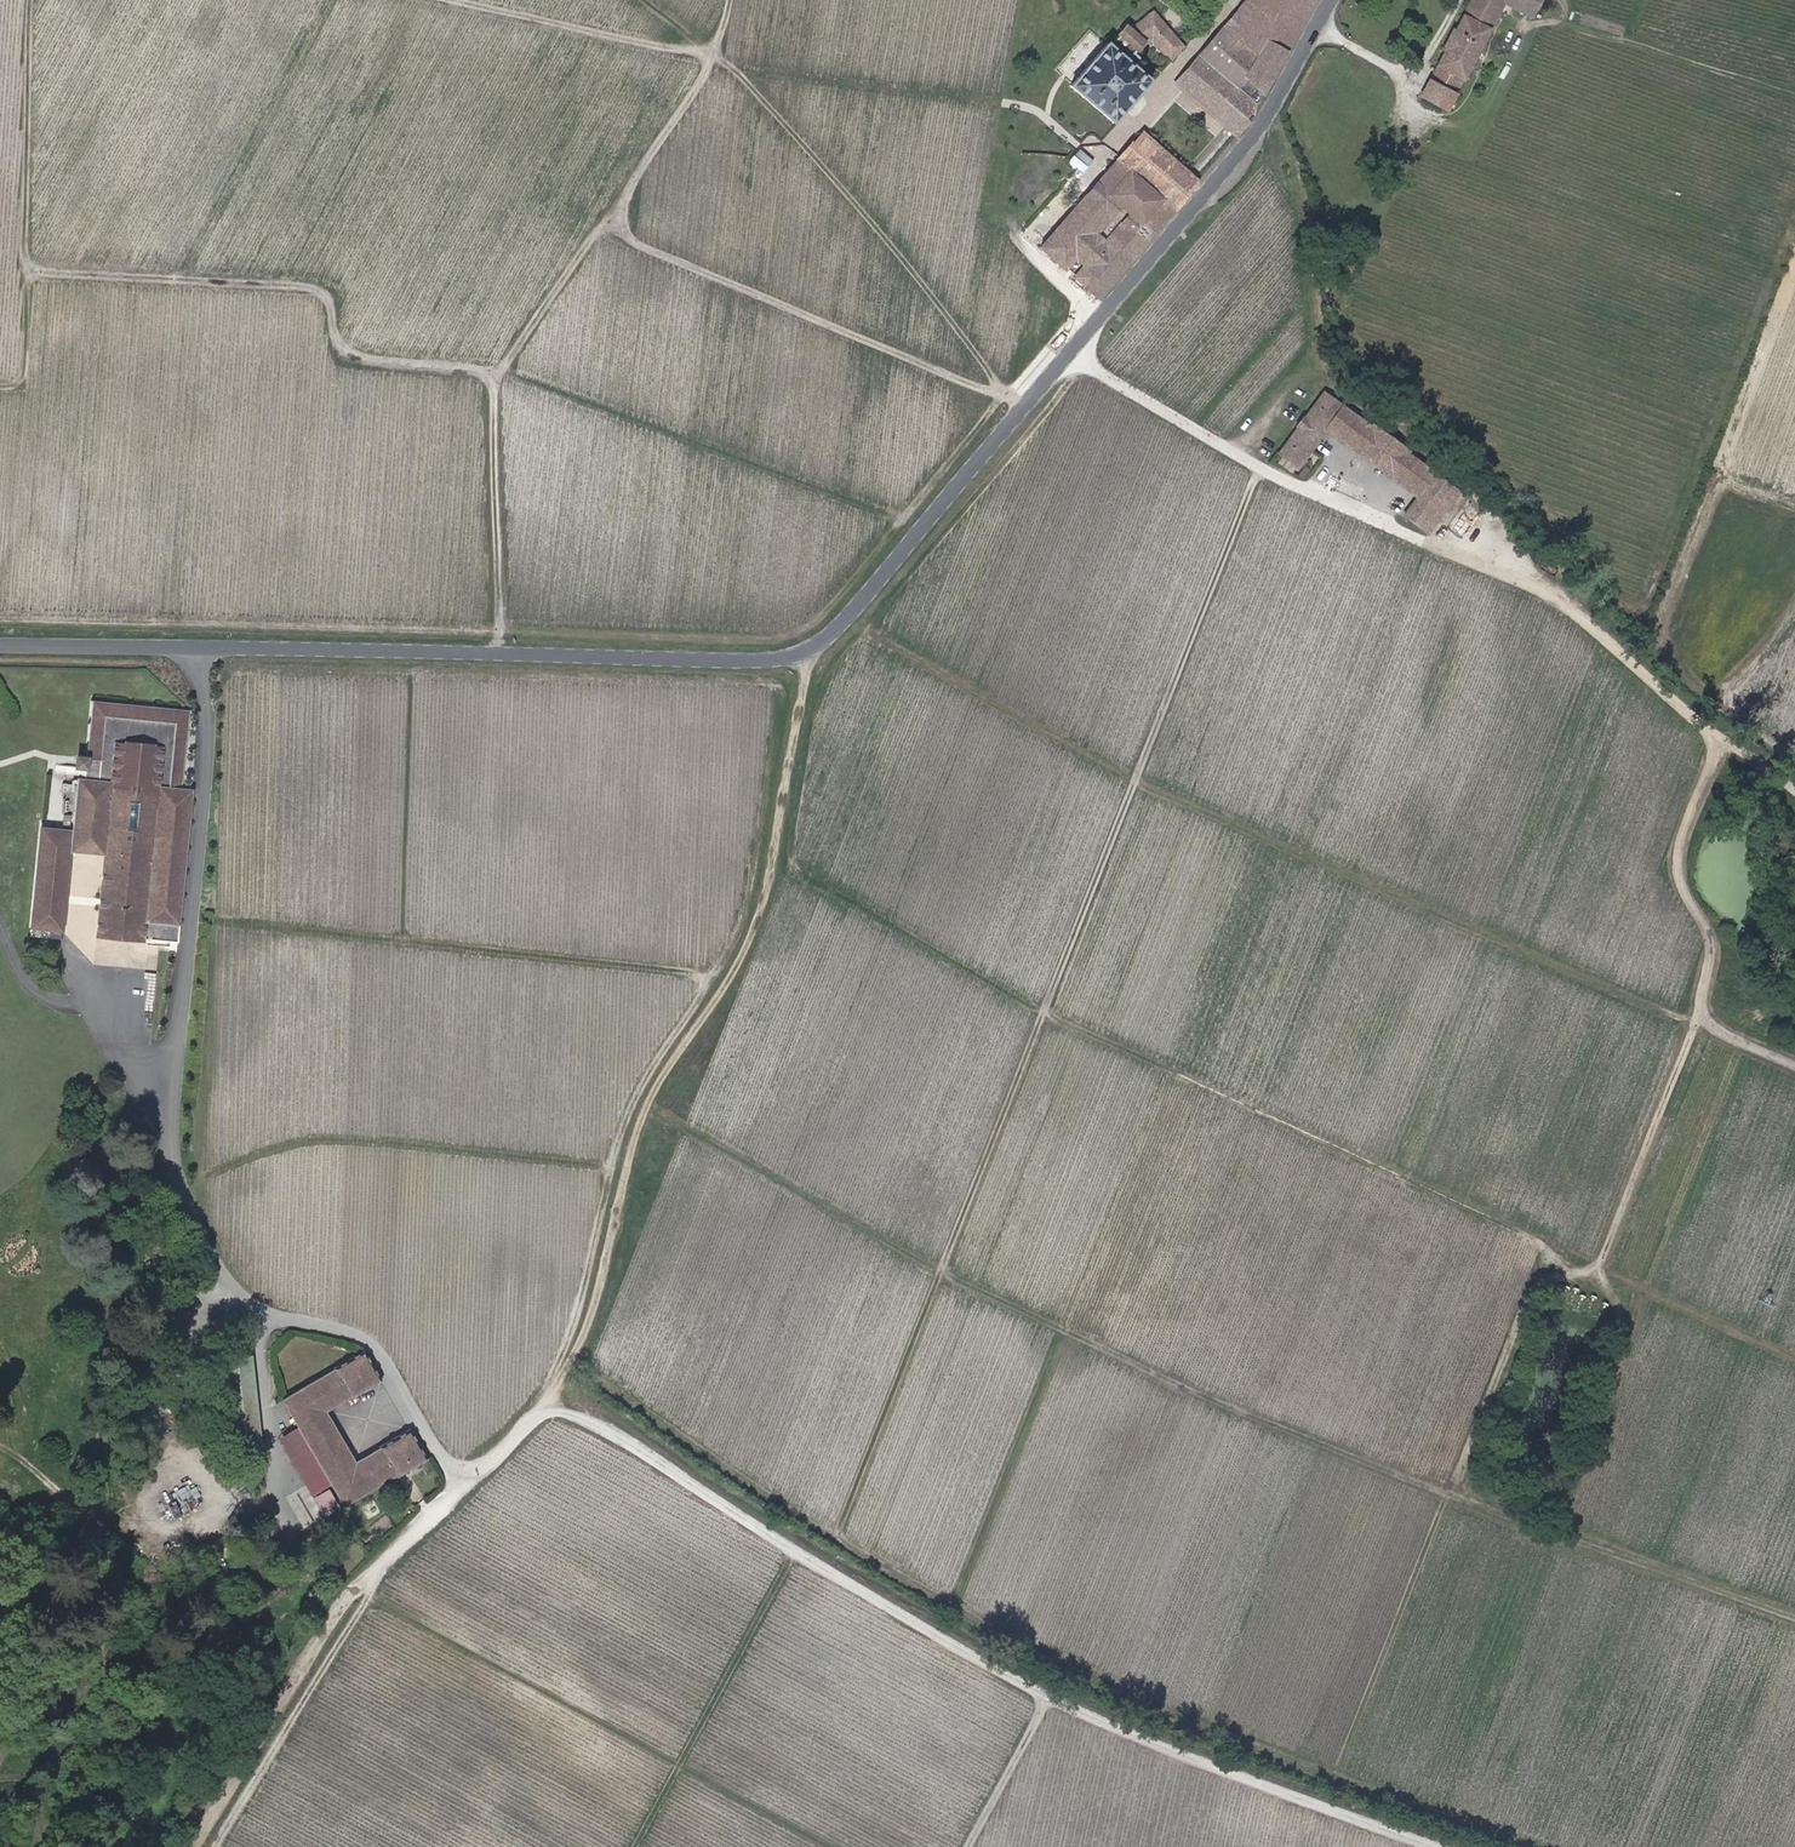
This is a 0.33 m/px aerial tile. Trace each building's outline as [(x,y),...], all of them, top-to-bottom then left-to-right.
[(1130,12),(1142,0),(1116,0),(1130,12)] [(1223,28),(1176,83),(1237,135),(1253,115),(1256,105),(1236,89),(1244,79),(1262,94),(1314,0),(1247,0),(1236,13),(1243,18),(1230,34),(1223,28)] [(1469,4),(1497,19),(1504,5),(1530,17),(1538,0),(1471,0),(1469,4)] [(1420,96),(1447,111),(1497,19),(1469,4),(1456,29),(1453,28),(1442,49),(1444,51),(1420,96)] [(1236,13),(1223,28),(1230,34),(1243,18),(1236,13)] [(1168,53),(1165,56),(1172,62),(1184,49),(1149,18),(1130,32),(1126,36),(1121,32),(1109,45),(1108,43),(1072,85),(1113,122),(1150,81),(1134,67),(1139,62),(1138,58),(1135,55),(1145,44),(1151,48),(1153,45),(1157,48),(1159,46),(1168,53)] [(1157,48),(1165,56),(1168,53),(1159,46),(1157,48)] [(1248,98),(1257,103),(1262,94),(1253,89),(1248,98)] [(1073,276),(1099,298),(1197,183),(1141,134),(1132,145),(1130,144),(1040,248),(1065,269),(1066,267),(1074,274),(1073,276)] [(1324,422),(1327,425),(1356,446),(1355,449),(1390,474),(1392,472),(1420,493),(1406,514),(1421,525),(1451,484),(1407,451),(1409,448),(1374,423),(1371,425),(1323,391),(1280,452),(1298,465),(1314,443),(1311,441),(1316,433),(1324,422)] [(1314,443),(1327,425),(1324,422),(1316,433),(1311,441),(1314,443)] [(1451,484),(1421,525),(1429,531),(1460,490),(1451,484)] [(104,854),(96,935),(177,943),(192,789),(181,788),(188,711),(92,701),(85,778),(78,777),(72,832),(40,829),(30,929),(62,932),(70,850),(72,839),(105,843),(104,854)] [(65,814),(63,825),(71,826),(73,815),(65,814)] [(70,850),(104,854),(105,843),(72,839),(70,850)] [(327,1407),(333,1403),(352,1392),(353,1393),(382,1376),(365,1347),(336,1364),(336,1365),(316,1377),(283,1396),(300,1424),(335,1481),(347,1501),(399,1470),(400,1472),(429,1454),(411,1425),(383,1442),(383,1443),(358,1458),(327,1407)] [(281,1436),(315,1493),(331,1483),(335,1481),(300,1424),(281,1436)] [(331,1483),(315,1493),(328,1513),(343,1504),(331,1483)]
